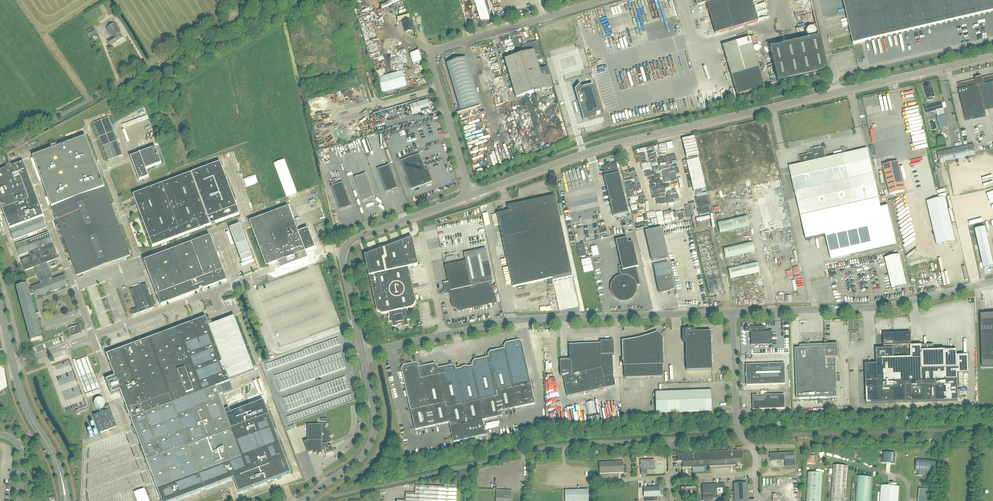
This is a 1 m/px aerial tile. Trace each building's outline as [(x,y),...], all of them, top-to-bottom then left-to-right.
[(489,20),(483,0),(474,0),(481,22),(489,20)] [(733,29),(757,22),(751,0),(728,0),(725,1),(725,0),(695,0),(697,6),(706,3),(715,35),(733,29)] [(853,44),(853,45),(854,45),(992,12),(992,0),(843,0),(853,44)] [(405,33),(411,31),(408,20),(402,21),(405,33)] [(117,43),(123,39),(120,34),(121,33),(120,30),(116,23),(106,29),(110,36),(112,35),(114,38),(107,42),(111,47),(117,43)] [(93,27),(86,31),(90,38),(97,34),(93,27)] [(770,48),(778,83),(826,71),(818,37),(770,48)] [(722,47),(731,77),(737,96),(764,88),(758,68),(753,51),(756,51),(752,38),(722,47)] [(829,41),(830,47),(842,44),(841,38),(829,41)] [(375,44),(376,46),(378,46),(376,40),(364,43),(367,52),(375,50),(373,44),(375,44)] [(483,44),(485,50),(491,48),(489,42),(483,44)] [(521,47),(524,55),(504,60),(516,99),(553,88),(547,69),(539,71),(537,62),(541,60),(536,42),(521,47)] [(393,56),(404,52),(401,44),(390,49),(393,56)] [(446,64),(458,102),(460,111),(480,105),(479,102),(468,66),(469,66),(468,63),(466,58),(446,64)] [(378,79),(382,94),(406,87),(402,72),(378,79)] [(412,86),(420,83),(417,75),(409,78),(412,86)] [(982,79),(982,78),(975,80),(976,81),(961,84),(962,88),(963,90),(958,91),(966,121),(986,116),(984,111),(992,108),(992,77),(982,79)] [(924,86),(927,99),(927,101),(934,100),(934,98),(935,97),(933,89),(932,89),(931,85),(924,86)] [(354,95),(361,90),(358,87),(351,91),(354,95)] [(581,87),(575,92),(578,104),(577,104),(576,104),(580,114),(581,113),(584,122),(584,120),(588,119),(588,120),(588,119),(596,117),(597,117),(600,116),(600,115),(599,115),(591,88),(593,87),(583,90),(580,88),(581,87)] [(410,105),(412,115),(422,112),(422,111),(430,109),(427,100),(410,105)] [(942,103),(929,106),(925,107),(926,114),(943,109),(942,103)] [(355,109),(338,112),(341,124),(355,121),(353,115),(356,114),(355,109)] [(366,126),(372,124),(367,112),(362,114),(364,120),(353,124),(358,135),(368,130),(366,126)] [(147,115),(122,125),(124,129),(149,120),(147,115)] [(937,118),(938,123),(940,130),(942,129),(942,131),(948,130),(945,116),(937,118)] [(109,118),(94,124),(108,161),(123,156),(109,118)] [(345,141),(350,140),(349,137),(352,136),(351,126),(344,127),(345,141)] [(77,276),(80,275),(130,256),(86,137),(33,157),(77,276)] [(974,145),(937,153),(939,163),(976,155),(974,145)] [(868,149),(826,159),(824,147),(811,150),(812,154),(799,157),(801,165),(789,167),(806,241),(825,236),(845,232),(850,256),(897,245),(888,207),(881,208),(879,198),(868,149)] [(139,181),(149,178),(146,170),(162,164),(156,148),(148,151),(147,150),(139,153),(140,154),(131,158),(139,181)] [(400,161),(411,190),(432,182),(428,170),(425,171),(421,159),(419,154),(400,161)] [(898,162),(883,166),(890,195),(905,192),(898,162)] [(16,166),(16,165),(15,166),(0,172),(0,204),(10,230),(44,217),(24,163),(16,166)] [(220,163),(191,173),(211,225),(239,214),(220,163)] [(604,169),(606,177),(606,178),(604,179),(614,218),(629,215),(619,175),(617,176),(615,166),(615,165),(610,166),(610,165),(607,165),(608,166),(603,167),(604,169)] [(398,189),(389,166),(378,170),(386,193),(398,189)] [(191,174),(133,195),(153,247),(181,236),(182,237),(188,234),(210,225),(191,174)] [(374,197),(366,174),(354,179),(363,202),(374,197)] [(343,183),(331,187),(340,210),(351,206),(343,183)] [(497,214),(513,288),(547,280),(548,286),(553,285),(552,279),(572,275),(555,197),(553,196),(508,206),(507,207),(508,211),(497,214)] [(927,202),(937,245),(955,241),(945,198),(927,202)] [(294,207),(299,223),(310,219),(305,204),(294,207)] [(906,205),(896,215),(899,218),(909,208),(906,205)] [(308,229),(298,233),(288,207),(249,222),(266,267),(305,252),(315,248),(308,229)] [(674,222),(673,215),(670,216),(669,211),(665,211),(666,223),(674,222)] [(747,217),(717,223),(720,234),(749,227),(747,217)] [(47,228),(43,218),(10,230),(14,240),(47,228)] [(899,231),(904,236),(914,227),(909,222),(899,231)] [(240,226),(230,230),(242,263),(253,259),(240,226)] [(652,261),(668,258),(662,228),(645,232),(652,261)] [(985,228),(975,230),(984,269),(992,267),(992,264),(985,228)] [(49,233),(16,246),(20,256),(29,253),(30,257),(22,261),(25,271),(35,268),(41,284),(32,288),(32,287),(31,287),(32,290),(29,290),(28,286),(28,285),(16,288),(16,289),(17,289),(30,337),(31,342),(43,339),(43,338),(42,339),(37,320),(37,319),(36,314),(36,315),(30,295),(34,294),(35,299),(36,299),(36,298),(68,286),(68,287),(69,286),(64,275),(64,276),(53,280),(47,263),(58,259),(49,233)] [(711,234),(696,238),(709,297),(724,293),(711,234)] [(161,307),(199,292),(200,291),(199,291),(202,289),(203,291),(227,282),(210,237),(144,262),(161,307)] [(398,326),(398,325),(398,323),(401,322),(403,324),(403,327),(409,326),(408,321),(410,320),(407,309),(413,308),(416,303),(408,268),(418,266),(412,238),(365,256),(377,311),(382,315),(388,313),(389,317),(388,317),(389,323),(391,322),(392,328),(398,326)] [(633,242),(628,243),(627,238),(615,241),(621,266),(618,267),(620,276),(615,279),(611,285),(611,292),(614,298),(620,301),(626,301),(632,298),(636,293),(636,286),(640,285),(636,268),(638,267),(633,242)] [(755,252),(752,241),(723,248),(725,259),(755,252)] [(589,250),(590,254),(592,254),(592,256),(598,255),(597,246),(591,248),(591,250),(589,250)] [(831,252),(821,254),(826,277),(830,276),(829,275),(836,274),(831,252)] [(885,259),(892,289),(907,286),(899,255),(885,259)] [(759,272),(757,261),(728,268),(730,279),(759,272)] [(471,287),(466,262),(445,267),(448,283),(444,284),(446,292),(451,295),(454,308),(459,311),(496,303),(491,282),(471,287)] [(674,290),(668,263),(653,266),(658,290),(663,292),(674,290)] [(146,284),(131,290),(138,309),(131,311),(133,316),(154,308),(146,284)] [(981,315),(982,368),(992,368),(992,314),(981,315)] [(209,326),(229,380),(255,371),(234,316),(209,326)] [(221,386),(230,382),(229,380),(209,326),(206,318),(115,352),(107,355),(115,377),(106,380),(111,395),(120,391),(125,404),(157,489),(161,500),(174,500),(233,479),(238,493),(291,473),(285,459),(269,415),(231,429),(219,395),(223,394),(221,386)] [(72,337),(80,334),(80,333),(80,332),(81,331),(79,325),(69,329),(70,334),(71,334),(72,337)] [(751,345),(772,345),(771,333),(775,333),(775,332),(771,332),(765,332),(765,328),(764,327),(745,328),(744,329),(744,331),(745,332),(750,332),(751,345)] [(694,329),(690,330),(689,328),(687,330),(683,330),(682,331),(683,342),(684,343),(686,343),(687,371),(712,370),(711,332),(696,332),(696,330),(694,329)] [(627,341),(622,341),(623,361),(623,367),(624,367),(625,379),(663,377),(662,365),(663,365),(663,338),(657,332),(656,332),(657,333),(652,334),(647,336),(642,338),(637,339),(632,340),(627,341)] [(888,349),(884,350),(876,350),(877,365),(865,365),(867,404),(958,401),(957,374),(969,374),(968,356),(957,356),(957,351),(934,351),(934,346),(911,346),(911,334),(883,335),(884,347),(888,347),(888,349)] [(449,423),(450,428),(454,443),(485,436),(482,421),(502,416),(501,412),(535,404),(522,343),(519,341),(506,344),(504,347),(505,349),(490,352),(488,355),(488,358),(474,361),(472,364),(472,366),(467,368),(466,369),(463,369),(462,369),(456,370),(455,367),(452,366),(438,369),(437,366),(434,364),(420,368),(419,365),(416,363),(404,366),(402,369),(415,431),(449,423)] [(567,397),(605,389),(605,388),(603,377),(612,375),(611,355),(614,355),(613,342),(600,342),(600,345),(570,346),(571,361),(560,362),(561,377),(563,377),(567,397)] [(833,344),(832,345),(826,345),(800,346),(800,349),(795,349),(797,400),(837,398),(837,383),(841,383),(840,376),(837,375),(836,358),(838,358),(838,353),(838,345),(834,345),(835,345),(833,344)] [(784,364),(746,365),(746,386),(785,384),(784,364)] [(90,385),(87,385),(90,397),(95,396),(94,395),(100,393),(96,377),(92,378),(90,366),(87,367),(90,385)] [(711,391),(655,393),(656,413),(711,411),(711,391)] [(268,395),(231,407),(232,411),(269,399),(268,395)] [(769,396),(770,409),(785,409),(784,395),(769,396)] [(770,409),(769,396),(752,396),(753,410),(770,409)] [(102,399),(100,398),(99,398),(98,399),(97,399),(96,400),(95,401),(95,402),(95,403),(94,403),(94,404),(94,405),(95,405),(95,406),(95,407),(96,408),(97,408),(97,409),(98,409),(99,409),(100,409),(101,409),(102,409),(103,408),(104,408),(104,407),(105,407),(105,406),(105,405),(105,404),(105,403),(105,402),(105,401),(104,400),(103,399),(102,399)] [(94,417),(101,434),(117,428),(110,411),(94,417)] [(327,425),(308,425),(308,441),(304,443),(308,454),(313,452),(314,454),(317,453),(318,455),(322,453),(322,451),(325,451),(326,455),(334,453),(331,447),(328,447),(327,444),(333,442),(332,442),(330,438),(334,435),(333,435),(326,429),(328,424),(327,424),(327,425)] [(678,462),(682,462),(682,468),(736,466),(736,468),(738,468),(738,466),(743,466),(742,451),(733,451),(733,448),(727,449),(727,451),(678,454),(678,462)] [(883,452),(882,462),(895,464),(896,454),(883,452)] [(785,467),(795,467),(794,453),(770,454),(770,462),(785,461),(785,467)] [(931,472),(931,459),(917,459),(916,471),(918,471),(917,475),(923,476),(923,471),(931,472)] [(641,470),(655,470),(655,460),(640,461),(641,470)] [(599,474),(624,473),(623,462),(599,463),(599,474)] [(956,463),(946,462),(946,474),(956,475),(956,463)] [(847,477),(848,467),(833,465),(831,500),(846,500),(847,477)] [(822,474),(807,473),(806,500),(821,500),(822,474)] [(945,486),(955,487),(956,475),(946,474),(945,486)] [(857,477),(855,500),(871,500),(872,479),(857,477)] [(747,483),(734,484),(735,500),(747,500),(747,483)] [(722,492),(725,492),(724,484),(702,485),(702,496),(703,496),(703,500),(709,500),(713,500),(713,495),(716,495),(716,498),(722,498),(722,495),(722,492)] [(881,485),(880,500),(898,500),(899,487),(881,485)] [(457,488),(420,486),(419,500),(456,500),(457,488)] [(696,495),(696,486),(681,487),(681,496),(696,495)] [(955,487),(943,486),(943,498),(955,499),(955,487)] [(660,488),(644,488),(644,498),(660,497),(660,488)] [(134,493),(137,500),(149,500),(144,489),(134,493)] [(918,500),(929,500),(929,490),(919,489),(918,500)] [(588,490),(565,491),(565,500),(588,500),(588,490)] [(496,499),(511,500),(512,491),(496,491),(496,499)]
